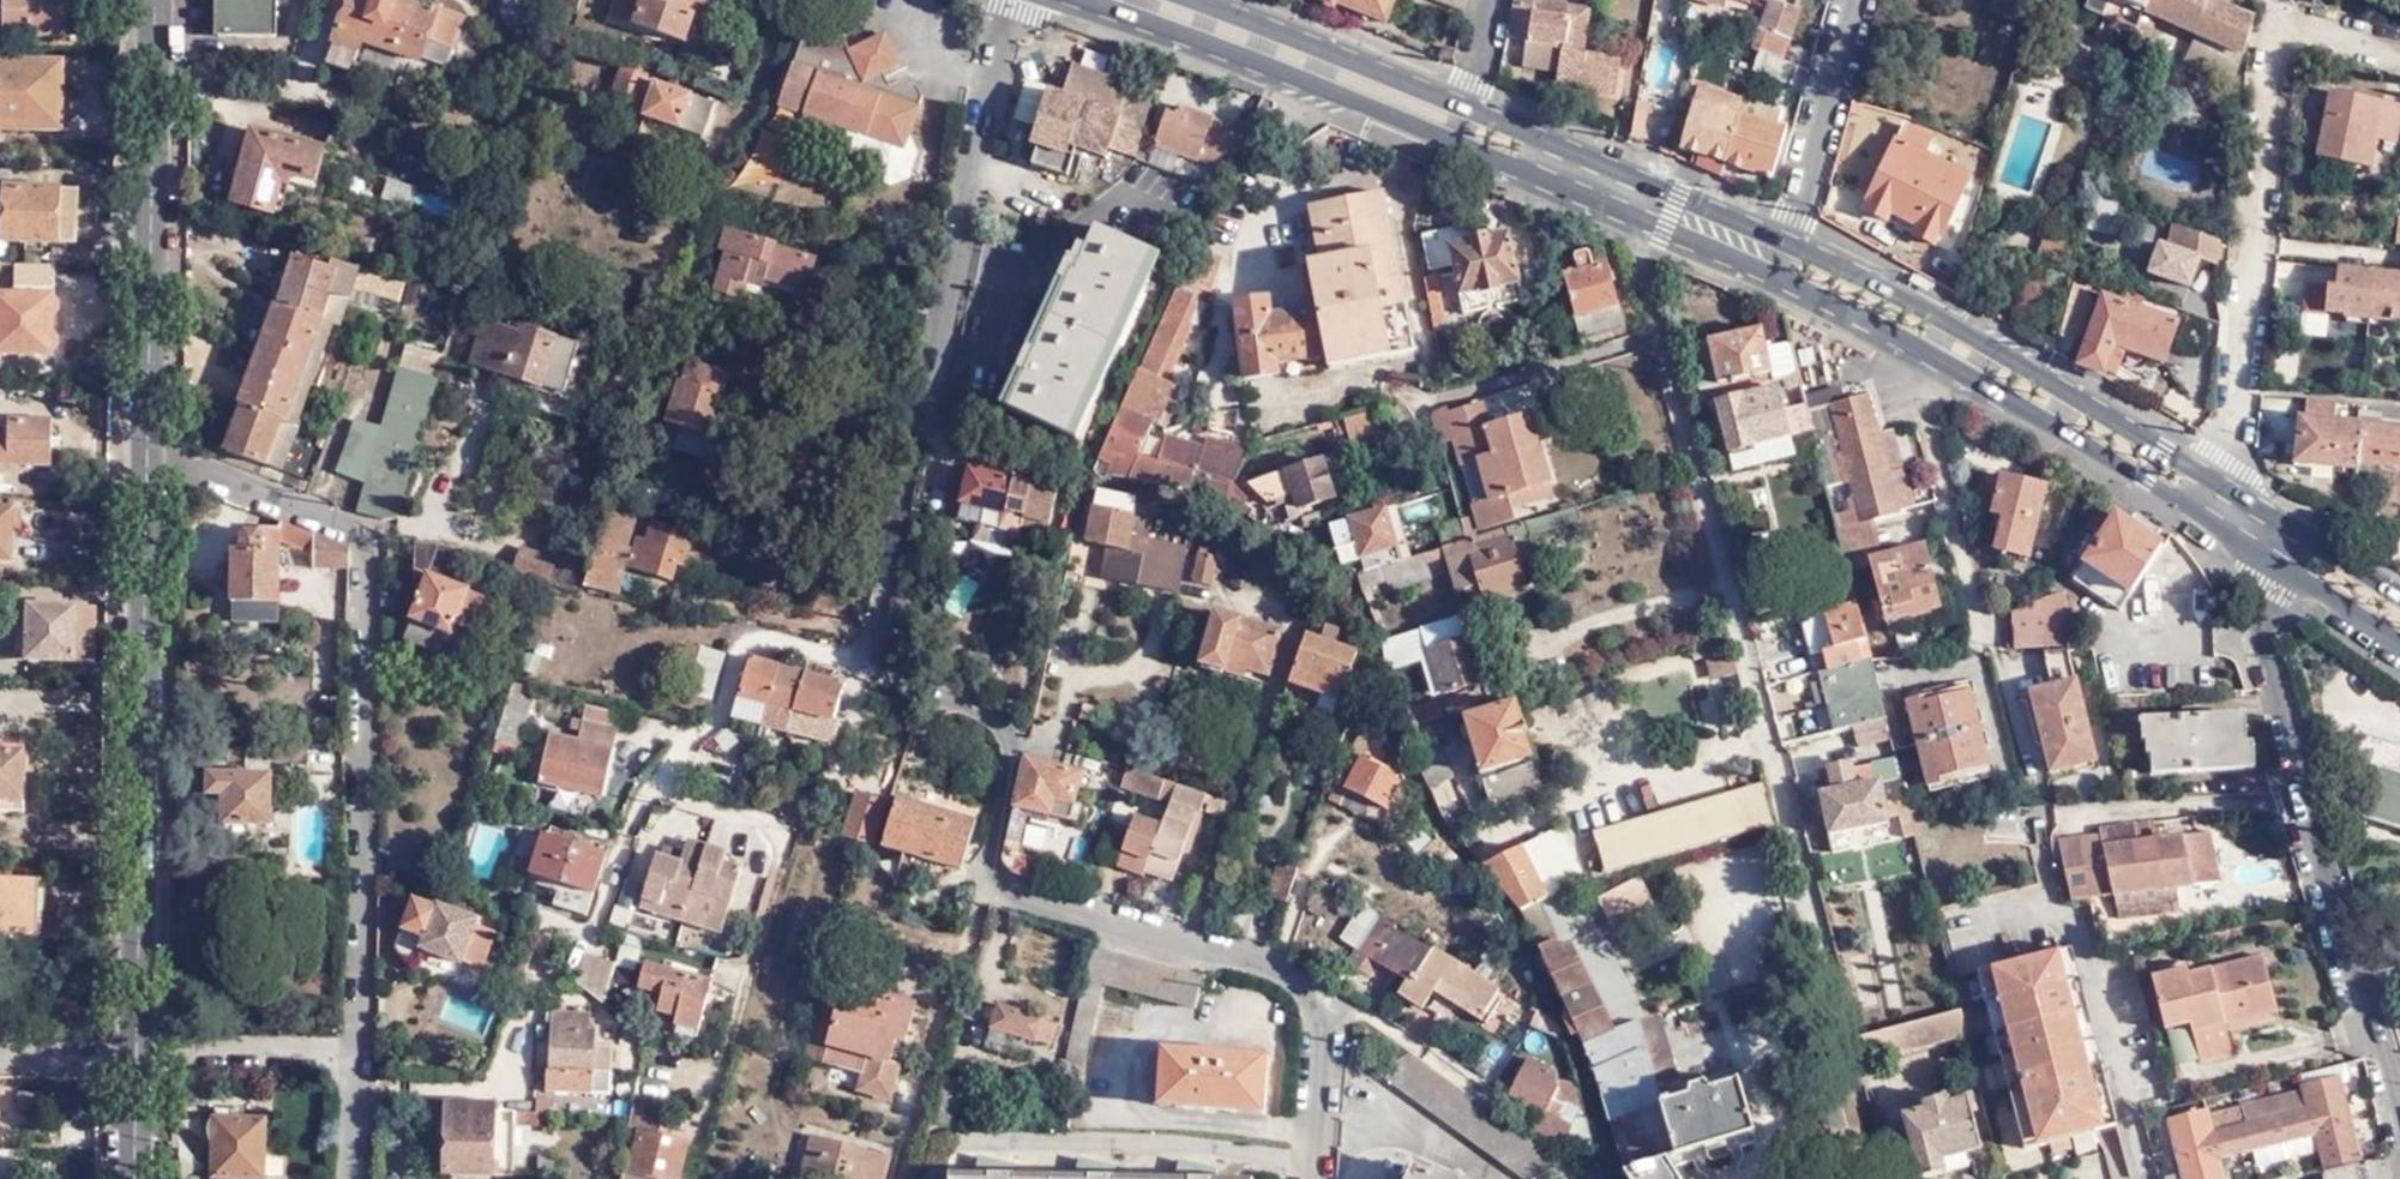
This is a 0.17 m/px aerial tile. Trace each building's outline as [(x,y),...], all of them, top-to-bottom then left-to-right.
[(86,14),(87,0),(5,0),(5,11),(0,11),(0,29),(4,30),(4,35),(67,37),(66,13),(86,14)] [(219,33),(219,34),(281,35),(281,0),(220,0),(219,33)] [(388,0),(349,0),(326,64),(351,73),(363,40),(420,60),(427,39),(455,48),(466,16),(435,4),(431,14),(388,0)] [(691,22),(691,20),(675,14),(680,0),(614,0),(607,23),(682,49),(691,22)] [(699,0),(680,0),(675,14),(691,20),(691,22),(700,25),(707,3),(699,0)] [(1330,10),(1334,0),(1304,0),(1330,10)] [(1355,4),(1353,10),(1382,21),(1390,0),(1343,0),(1355,4)] [(1466,0),(1441,0),(1464,10),(1466,0)] [(1507,39),(1528,42),(1563,49),(1559,75),(1557,87),(1616,96),(1622,56),(1583,50),(1589,14),(1543,6),(1544,0),(1516,0),(1507,39)] [(1724,13),(1728,1),(1748,8),(1750,0),(1685,0),(1724,13)] [(2150,0),(2088,0),(2082,16),(2136,36),(2141,17),(2144,16),(2150,0)] [(2144,16),(2141,17),(2136,36),(2127,67),(2141,70),(2154,21),(2196,37),(2242,56),(2254,19),(2210,3),(2211,0),(2150,0),(2144,16)] [(1753,53),(1761,56),(1763,57),(1783,65),(1803,11),(1773,1),(1753,53)] [(86,37),(86,14),(66,13),(67,37),(86,37)] [(824,30),(805,36),(781,110),(804,118),(799,135),(860,156),(874,184),(892,187),(913,178),(920,156),(911,137),(924,98),(919,88),(902,81),(891,87),(885,75),(904,67),(886,33),(850,51),(844,38),(824,30)] [(2234,81),(2242,56),(2196,37),(2191,49),(2191,52),(2187,62),(2234,81)] [(1452,62),(1456,45),(1443,42),(1439,56),(1452,62)] [(1524,69),(1559,75),(1563,49),(1528,42),(1524,69)] [(1796,70),(1783,65),(1763,57),(1756,76),(1790,89),(1796,70)] [(62,129),(63,62),(0,61),(0,128),(62,129)] [(646,72),(620,64),(609,100),(634,109),(646,72)] [(1106,153),(1132,160),(1151,92),(1068,68),(1060,96),(1045,92),(1034,131),(1029,148),(1035,149),(1063,158),(1066,150),(1104,160),(1106,153)] [(681,84),(670,81),(667,90),(652,85),(641,120),(702,141),(713,105),(679,94),(681,84)] [(1034,131),(1045,92),(1047,86),(1032,82),(1019,128),(1034,131)] [(1725,165),(1739,118),(1712,109),(1717,94),(1699,88),(1680,149),(1696,154),(1693,165),(1721,178),(1725,165)] [(2330,91),(2318,156),(2371,166),(2376,139),(2395,142),(2399,117),(2399,106),(2330,91)] [(1647,96),(1636,94),(1630,129),(1640,133),(1647,96)] [(1744,102),(1717,94),(1712,109),(1739,118),(1744,102)] [(1744,102),(1739,118),(1756,123),(1762,107),(1745,101),(1744,102)] [(1861,118),(1863,108),(1853,104),(1850,114),(1861,118)] [(1209,119),(1175,107),(1171,116),(1163,113),(1150,148),(1192,163),(1195,156),(1214,163),(1217,157),(1229,161),(1240,131),(1224,126),(1222,130),(1207,124),(1209,119)] [(1756,123),(1739,118),(1725,165),(1771,179),(1786,131),(1775,128),(1780,113),(1762,107),(1756,123)] [(2129,119),(2114,115),(2111,128),(2126,133),(2129,119)] [(324,149),(255,128),(233,203),(274,214),(283,182),(289,183),(292,174),(315,180),(324,149)] [(1932,141),(1903,128),(1864,211),(1888,222),(1892,214),(1916,226),(1912,235),(1936,248),(1969,179),(1925,157),(1932,141)] [(1069,159),(1063,158),(1035,149),(1030,168),(1065,177),(1069,159)] [(389,175),(381,194),(410,206),(418,187),(389,175)] [(1982,184),(1969,179),(1936,248),(1949,253),(1982,184)] [(69,245),(72,190),(0,189),(0,241),(69,245)] [(1279,361),(1328,354),(1329,367),(1417,356),(1413,326),(1396,195),(1321,205),(1328,260),(1316,262),(1322,311),(1274,317),(1272,299),(1239,303),(1241,322),(1232,323),(1235,348),(1245,346),(1249,378),(1281,375),(1279,361)] [(1156,256),(1088,225),(1072,259),(1056,251),(1039,289),(1056,295),(1037,337),(1023,323),(1009,359),(1022,365),(1005,408),(1071,439),(1156,256)] [(1469,226),(1423,237),(1432,273),(1453,269),(1463,313),(1522,300),(1506,232),(1472,239),(1469,226)] [(2215,264),(2219,239),(2204,235),(2186,229),(2185,233),(2174,231),(2172,249),(2215,264)] [(764,279),(802,290),(809,264),(770,252),(771,248),(720,234),(712,261),(718,263),(706,300),(733,309),(737,294),(742,280),(761,285),(764,279)] [(382,246),(356,236),(349,256),(376,265),(382,246)] [(329,291),(346,296),(349,288),(395,304),(402,285),(331,261),(332,259),(298,248),(295,259),(294,258),(278,302),(274,301),(238,403),(241,403),(225,447),(265,462),(281,417),(296,423),(303,404),(290,400),(320,318),(329,291)] [(23,249),(23,264),(54,265),(54,250),(23,249)] [(1598,249),(1561,259),(1581,340),(1623,330),(1604,253),(1598,249)] [(1132,463),(1137,452),(1150,425),(1157,428),(1176,388),(1167,384),(1192,328),(1187,326),(1197,292),(1207,295),(1217,260),(1188,251),(1093,457),(1105,463),(1104,470),(1127,475),(1132,463)] [(54,265),(23,264),(14,264),(13,289),(53,290),(54,265)] [(2369,319),(2374,273),(2340,270),(2337,288),(2308,285),(2305,314),(2326,316),(2326,312),(2344,313),(2344,316),(2369,319)] [(2399,319),(2399,275),(2374,273),(2369,319),(2391,321),(2391,319),(2399,319)] [(798,301),(802,290),(764,279),(761,285),(742,280),(737,294),(746,297),(749,287),(798,301)] [(2072,282),(2057,337),(2072,341),(2088,287),(2072,282)] [(337,324),(346,296),(329,291),(320,318),(337,324)] [(2104,294),(2088,336),(2123,355),(2125,349),(2165,365),(2181,324),(2104,294)] [(52,354),(53,296),(0,296),(0,354),(52,354)] [(1769,323),(1784,379),(1798,375),(1787,331),(1769,323)] [(552,358),(556,344),(557,342),(549,339),(522,330),(520,338),(484,326),(470,369),(540,392),(552,358)] [(1758,326),(1704,340),(1715,384),(1718,383),(1721,394),(1774,381),(1758,326)] [(2115,372),(2123,355),(2088,336),(2080,361),(2105,374),(2107,369),(2115,372)] [(1702,387),(1715,384),(1704,340),(1691,343),(1702,387)] [(684,358),(658,447),(703,460),(735,353),(697,356),(694,361),(684,358)] [(573,364),(552,358),(540,392),(562,399),(573,364)] [(394,516),(436,376),(397,365),(393,366),(375,429),(364,425),(357,448),(369,451),(352,508),(384,520),(386,521),(394,516)] [(1798,375),(1784,379),(1787,391),(1801,388),(1798,375)] [(1728,453),(1814,432),(1807,409),(1806,405),(1783,411),(1778,389),(1715,405),(1728,453)] [(1806,405),(1807,409),(1839,401),(1835,390),(1804,398),(1806,405)] [(1839,401),(1807,409),(1814,432),(1817,448),(1833,444),(1844,485),(1848,501),(1840,504),(1842,511),(1837,512),(1840,527),(1864,520),(1892,512),(1882,473),(1872,434),(1862,395),(1839,401)] [(2302,400),(2301,411),(2295,411),(2291,461),(2330,464),(2331,459),(2399,464),(2399,421),(2331,416),(2332,402),(2302,400)] [(1509,497),(1523,493),(1504,421),(1489,426),(1482,405),(1450,414),(1449,410),(1433,414),(1440,439),(1456,435),(1483,527),(1514,517),(1512,512),(1509,498),(1509,497)] [(1376,411),(1345,420),(1352,440),(1382,432),(1376,411)] [(1532,413),(1504,421),(1523,493),(1538,489),(1551,485),(1532,413)] [(280,467),(296,423),(281,417),(265,462),(280,467)] [(54,467),(56,423),(12,423),(11,446),(0,446),(0,465),(54,467)] [(1887,430),(1872,434),(1882,473),(1897,470),(1887,430)] [(1163,446),(1158,458),(1191,468),(1197,470),(1198,468),(1205,448),(1228,455),(1232,444),(1205,435),(1202,443),(1188,437),(1181,452),(1163,446)] [(1794,437),(1728,453),(1732,471),(1798,455),(1794,437)] [(1233,442),(1232,444),(1228,455),(1205,448),(1198,468),(1197,470),(1191,468),(1158,458),(1155,465),(1151,479),(1225,496),(1232,484),(1253,449),(1233,442)] [(1833,444),(1817,448),(1828,489),(1844,485),(1833,444)] [(703,460),(658,447),(657,450),(701,464),(703,460)] [(1158,458),(1137,452),(1132,463),(1127,475),(1151,479),(1155,465),(1158,458)] [(1337,457),(1323,460),(1332,496),(1347,492),(1337,457)] [(1283,501),(1288,520),(1304,514),(1302,504),(1332,496),(1323,460),(1251,479),(1270,504),(1283,501)] [(961,504),(1023,520),(1032,486),(968,470),(966,476),(954,473),(942,518),(952,521),(956,522),(961,504)] [(1907,508),(1897,470),(1882,473),(1892,512),(1907,508)] [(2045,485),(2001,472),(1991,511),(2002,514),(1994,547),(2026,556),(2045,485)] [(1523,493),(1527,508),(1554,500),(1551,485),(1538,489),(1523,493)] [(1059,494),(1032,486),(1023,520),(1050,528),(1059,494)] [(1527,508),(1523,493),(1509,497),(1509,498),(1512,512),(1527,508)] [(1135,506),(1099,496),(1086,546),(1107,550),(1100,579),(1178,598),(1189,550),(1151,541),(1159,506),(1135,506)] [(637,512),(609,503),(580,590),(614,598),(622,573),(666,586),(674,560),(681,562),(688,540),(648,527),(643,543),(632,540),(629,552),(625,551),(637,512)] [(1021,529),(1023,520),(961,504),(956,522),(1019,538),(1021,529)] [(2118,584),(2131,593),(2162,546),(2116,515),(2114,517),(2098,506),(2085,526),(2101,537),(2072,580),(2106,602),(2118,584)] [(1573,508),(1531,521),(1505,528),(1522,586),(1539,581),(1526,538),(1578,523),(1573,508)] [(1304,514),(1288,520),(1284,521),(1280,522),(1284,533),(1323,522),(1320,510),(1304,514)] [(1380,566),(1396,562),(1381,510),(1326,526),(1335,558),(1344,562),(1345,570),(1354,575),(1380,566)] [(14,561),(17,511),(0,511),(0,560),(14,561)] [(1445,547),(1465,541),(1457,512),(1436,517),(1445,547)] [(1023,520),(1021,529),(1048,536),(1050,528),(1023,520)] [(1874,561),(1864,520),(1840,527),(1838,528),(1847,561),(1858,558),(1860,565),(1866,563),(1874,561)] [(349,547),(282,522),(280,528),(246,528),(242,533),(241,547),(234,547),(234,562),(225,567),(224,577),(233,584),(233,598),(237,598),(237,619),(281,619),(282,549),(282,539),(314,551),(314,565),(349,566),(349,547)] [(1522,586),(1505,528),(1465,541),(1445,547),(1439,550),(1452,594),(1461,592),(1465,603),(1522,586)] [(458,627),(484,637),(496,603),(452,587),(462,557),(438,547),(417,545),(416,573),(429,577),(412,622),(454,638),(458,627)] [(555,560),(523,549),(515,572),(548,582),(555,560)] [(1874,561),(1866,563),(1870,577),(1882,623),(1935,610),(1918,549),(1874,561)] [(1214,558),(1197,554),(1191,584),(1207,587),(1214,558)] [(1422,554),(1403,560),(1407,575),(1389,581),(1392,592),(1430,579),(1422,554)] [(1822,606),(1856,597),(1849,572),(1843,573),(1838,555),(1824,559),(1829,577),(1817,580),(1822,606)] [(1407,575),(1403,560),(1396,562),(1380,566),(1385,582),(1389,581),(1407,575)] [(1866,563),(1860,565),(1864,579),(1870,577),(1866,563)] [(1385,582),(1380,566),(1354,575),(1360,590),(1385,582)] [(2119,611),(2131,593),(2118,584),(2106,602),(2119,611)] [(2063,596),(2042,597),(2064,612),(2063,596)] [(1872,659),(1856,597),(1822,606),(1823,610),(1801,616),(1811,655),(1822,651),(1826,671),(1872,659)] [(2010,613),(2012,630),(2044,629),(2065,629),(2064,612),(2042,597),(2010,613)] [(29,606),(28,660),(93,661),(93,607),(29,606)] [(1939,625),(1935,610),(1882,623),(1885,637),(1939,625)] [(1279,633),(1212,613),(1197,665),(1223,673),(1225,665),(1265,677),(1279,633)] [(1420,629),(1421,633),(1439,693),(1478,681),(1459,617),(1420,629)] [(454,638),(412,622),(405,640),(473,666),(484,637),(458,627),(454,638)] [(1318,639),(1304,634),(1288,679),(1341,697),(1356,653),(1333,645),(1339,630),(1324,624),(1318,639)] [(2045,648),(2044,629),(2012,630),(2013,650),(2045,648)] [(2065,629),(2044,629),(2045,648),(2066,647),(2065,629)] [(1728,647),(1724,632),(1690,642),(1695,658),(1728,647)] [(1439,693),(1421,633),(1400,640),(1399,635),(1376,642),(1378,673),(1412,663),(1423,697),(1439,693)] [(688,647),(683,670),(717,679),(725,656),(688,647)] [(1273,677),(1285,679),(1288,648),(1276,647),(1273,677)] [(1736,677),(1730,652),(1704,659),(1711,684),(1736,677)] [(2094,762),(2065,652),(2041,652),(2049,687),(2028,693),(2037,727),(2050,723),(2053,737),(2040,740),(2049,773),(2094,762)] [(1882,699),(1872,659),(1826,671),(1821,672),(1837,732),(1854,728),(1887,719),(1882,699)] [(747,727),(762,731),(777,671),(747,664),(734,713),(746,726),(747,727)] [(712,700),(717,679),(683,670),(677,691),(712,700)] [(802,678),(777,671),(762,731),(805,744),(791,715),(802,678)] [(824,684),(802,678),(791,715),(805,744),(829,751),(837,726),(832,724),(842,690),(824,684)] [(515,679),(497,735),(519,743),(539,683),(515,679)] [(1929,699),(1908,705),(1919,745),(1931,788),(1951,783),(1950,776),(1965,772),(1967,778),(1989,772),(1967,690),(1945,695),(1947,700),(1931,704),(1929,699)] [(1891,698),(1882,699),(1887,719),(1893,742),(1896,751),(1904,749),(1891,698)] [(581,737),(553,731),(541,779),(603,793),(622,710),(589,703),(581,737)] [(1412,727),(1437,720),(1442,718),(1437,705),(1401,716),(1405,730),(1412,727)] [(1512,706),(1461,722),(1490,814),(1540,799),(1512,706)] [(732,722),(746,726),(734,713),(732,722)] [(2230,717),(2110,720),(2115,742),(2141,741),(2142,753),(2147,753),(2148,772),(2239,768),(2238,740),(2231,739),(2230,717)] [(1893,742),(1887,719),(1854,728),(1859,750),(1893,742)] [(1444,742),(1437,720),(1412,727),(1405,730),(1402,730),(1428,791),(1455,778),(1439,744),(1444,742)] [(1811,723),(1777,731),(1780,745),(1816,737),(1811,723)] [(2037,727),(2040,740),(2053,737),(2050,723),(2037,727)] [(519,743),(497,735),(492,750),(514,758),(519,743)] [(1367,740),(1354,735),(1337,774),(1330,791),(1340,795),(1342,791),(1383,808),(1394,783),(1390,781),(1393,775),(1389,772),(1390,770),(1376,764),(1379,757),(1363,749),(1367,740)] [(1931,788),(1919,745),(1904,749),(1916,792),(1931,788)] [(247,772),(208,771),(208,792),(223,792),(223,822),(271,823),(272,772),(269,760),(269,747),(247,747),(247,772)] [(25,811),(26,751),(0,751),(0,811),(25,811)] [(1084,777),(1024,760),(1002,854),(1002,857),(1003,860),(1003,864),(1004,866),(1006,870),(1007,872),(1009,874),(1012,876),(1031,882),(1035,870),(1032,864),(1025,862),(1022,854),(1031,819),(1051,824),(1055,806),(1074,812),(1084,777)] [(1917,836),(1911,813),(1899,764),(1876,769),(1878,778),(1857,783),(1853,771),(1850,761),(1815,770),(1820,792),(1831,789),(1832,791),(1818,795),(1829,833),(1899,816),(1905,839),(1917,836)] [(1857,783),(1878,778),(1876,769),(1875,765),(1853,771),(1857,783)] [(2383,767),(2368,816),(2399,826),(2399,772),(2383,767)] [(1123,772),(1116,791),(1165,807),(1158,829),(1130,820),(1113,872),(1140,881),(1142,877),(1168,886),(1178,856),(1191,816),(1196,818),(1197,815),(1202,799),(1123,772)] [(1762,793),(1595,844),(1604,875),(1772,825),(1762,793)] [(883,803),(855,794),(841,837),(869,845),(883,803)] [(1197,815),(1215,821),(1220,806),(1202,799),(1197,815)] [(911,858),(924,809),(897,801),(881,850),(908,857),(909,857),(911,858)] [(1068,829),(1074,812),(1055,806),(1051,824),(1068,829)] [(975,823),(924,809),(911,858),(956,871),(960,872),(975,823)] [(1196,818),(1191,816),(1178,856),(1183,858),(1196,818)] [(2099,837),(2060,842),(2072,899),(2090,897),(2114,895),(2117,920),(2176,914),(2174,888),(2220,884),(2208,836),(2154,838),(2152,820),(2098,830),(2099,837)] [(1477,863),(1515,908),(1535,899),(1543,896),(1553,894),(1588,883),(1551,826),(1514,850),(1507,853),(1503,848),(1477,863)] [(605,851),(542,832),(529,872),(592,892),(605,851)] [(685,914),(707,847),(687,841),(682,857),(681,858),(679,865),(662,858),(656,857),(639,908),(659,915),(662,906),(685,914)] [(728,854),(707,847),(685,914),(683,923),(703,929),(706,921),(724,927),(741,871),(724,865),(728,854)] [(664,852),(662,858),(679,865),(681,858),(664,852)] [(956,871),(911,858),(909,857),(902,877),(943,888),(956,871)] [(1265,901),(1285,907),(1296,873),(1276,866),(1265,901)] [(1335,892),(1311,878),(1306,898),(1329,904),(1335,892)] [(1642,880),(1600,901),(1615,933),(1658,910),(1642,880)] [(30,937),(31,915),(37,916),(39,890),(0,888),(0,935),(30,937)] [(433,897),(417,891),(392,955),(398,965),(453,986),(461,964),(480,972),(493,936),(473,928),(475,923),(468,919),(472,908),(445,889),(443,892),(436,890),(433,897)] [(1515,908),(1586,1045),(1615,1030),(1633,1026),(1641,1024),(1644,1022),(1597,930),(1594,931),(1584,911),(1564,919),(1553,894),(1543,896),(1535,899),(1515,908)] [(1329,904),(1306,898),(1302,913),(1326,919),(1329,904)] [(683,923),(685,914),(662,906),(659,915),(683,923)] [(1391,972),(1410,942),(1395,932),(1397,929),(1364,910),(1355,925),(1344,943),(1357,951),(1347,966),(1370,980),(1380,965),(1391,972)] [(721,935),(724,927),(706,921),(703,929),(721,935)] [(1406,980),(1425,951),(1410,942),(1391,972),(1406,980)] [(622,943),(615,964),(629,969),(636,949),(622,943)] [(2073,946),(2066,948),(2096,1072),(2083,1075),(2087,1090),(2091,1089),(2093,1095),(2110,1091),(2073,946)] [(2190,1023),(2224,1015),(2276,1001),(2263,946),(2186,965),(2182,952),(2148,960),(2163,1019),(2187,1013),(2190,1023)] [(2066,948),(1994,967),(2026,1090),(2012,1093),(2023,1134),(2090,1116),(2094,1129),(2118,1123),(2110,1091),(2093,1095),(2091,1089),(2087,1090),(2083,1075),(2096,1072),(2066,948)] [(1200,980),(1091,950),(1086,967),(1062,1071),(1076,1075),(1098,988),(1192,1011),(1200,980)] [(1432,994),(1446,1003),(1450,996),(1482,1016),(1494,995),(1496,992),(1426,950),(1425,951),(1406,980),(1396,997),(1420,1013),(1432,994)] [(602,1000),(614,966),(585,956),(578,981),(602,1000)] [(709,982),(645,964),(639,988),(662,996),(657,1013),(675,1018),(673,1025),(695,1030),(709,982)] [(1981,969),(2012,1093),(2026,1090),(1994,967),(1981,969)] [(2383,976),(2389,998),(2399,996),(2399,972),(2383,976)] [(870,996),(865,1012),(880,1016),(868,1056),(862,1074),(857,1091),(886,1100),(897,1065),(887,1061),(893,1041),(903,1044),(913,1008),(870,996)] [(1477,1023),(1482,1016),(1450,996),(1446,1003),(1477,1023)] [(823,999),(812,1036),(829,1040),(840,1004),(823,999)] [(865,1012),(840,1004),(829,1040),(812,1036),(806,1058),(823,1064),(828,1045),(868,1056),(880,1016),(865,1012)] [(1052,1028),(996,1009),(988,1030),(1045,1050),(1052,1028)] [(1967,1032),(1961,1011),(1856,1037),(1860,1052),(1874,1049),(1875,1056),(1967,1032)] [(591,1015),(555,1014),(552,1070),(546,1071),(546,1094),(608,1096),(610,1050),(596,1049),(596,1031),(590,1030),(591,1015)] [(1641,1024),(1633,1026),(1650,1083),(1657,1081),(1686,1074),(1670,1015),(1641,1024)] [(2230,1043),(2224,1015),(2190,1023),(2198,1052),(2230,1043)] [(1586,1045),(1596,1066),(1596,1098),(1619,1178),(1671,1178),(1660,1161),(1747,1135),(1733,1084),(1705,1092),(1698,1087),(1686,1090),(1683,1098),(1664,1104),(1657,1106),(1650,1083),(1633,1026),(1615,1030),(1586,1045)] [(2168,1031),(2176,1063),(2196,1059),(2188,1026),(2168,1031)] [(862,1074),(868,1056),(828,1045),(823,1064),(862,1074)] [(1245,1106),(1262,1108),(1265,1059),(1159,1054),(1157,1101),(1174,1102),(1174,1113),(1244,1117),(1245,1106)] [(1588,1146),(1579,1117),(1552,1102),(1559,1088),(1554,1074),(1530,1060),(1511,1095),(1546,1115),(1541,1124),(1568,1139),(1570,1137),(1588,1146)] [(2300,1076),(2303,1087),(2340,1078),(2342,1086),(2350,1085),(2352,1078),(2348,1064),(2300,1076)] [(1841,1129),(1847,1128),(1838,1091),(1834,1076),(1800,1084),(1814,1136),(1841,1129)] [(2170,1120),(2183,1172),(2184,1178),(2225,1178),(2219,1159),(2315,1135),(2323,1167),(2360,1158),(2342,1086),(2340,1078),(2303,1087),(2305,1096),(2210,1120),(2207,1111),(2170,1120)] [(1657,1081),(1650,1083),(1657,1106),(1664,1104),(1657,1081)] [(1847,1128),(1861,1125),(1851,1088),(1844,1089),(1838,1091),(1847,1128)] [(1903,1116),(1919,1178),(1925,1178),(1969,1169),(1965,1153),(1981,1150),(1969,1101),(1948,1105),(1946,1098),(1923,1104),(1925,1112),(1903,1116)] [(1157,1112),(1174,1113),(1174,1102),(1157,1101),(1157,1112)] [(446,1174),(454,1174),(453,1178),(492,1178),(492,1175),(516,1175),(517,1112),(495,1112),(496,1102),(447,1102),(446,1174)] [(634,1105),(632,1115),(631,1127),(661,1134),(666,1114),(634,1105)] [(1261,1117),(1262,1108),(1245,1106),(1244,1117),(1261,1117)] [(2026,1147),(2094,1129),(2090,1116),(2023,1134),(2026,1147)] [(217,1118),(216,1177),(235,1178),(265,1178),(267,1120),(217,1118)] [(631,1127),(623,1178),(628,1178),(630,1171),(663,1178),(679,1178),(688,1140),(661,1134),(631,1127)] [(812,1140),(801,1178),(884,1178),(889,1163),(812,1140)] [(1014,1169),(989,1163),(989,1178),(1014,1178),(1014,1169)] [(1118,1172),(1090,1166),(1090,1178),(1117,1178),(1118,1172)] [(1216,1174),(1188,1167),(1188,1178),(1215,1178),(1216,1174)] [(630,1171),(628,1178),(663,1178),(630,1171)] [(1414,1171),(1410,1178),(1432,1178),(1414,1171)]
